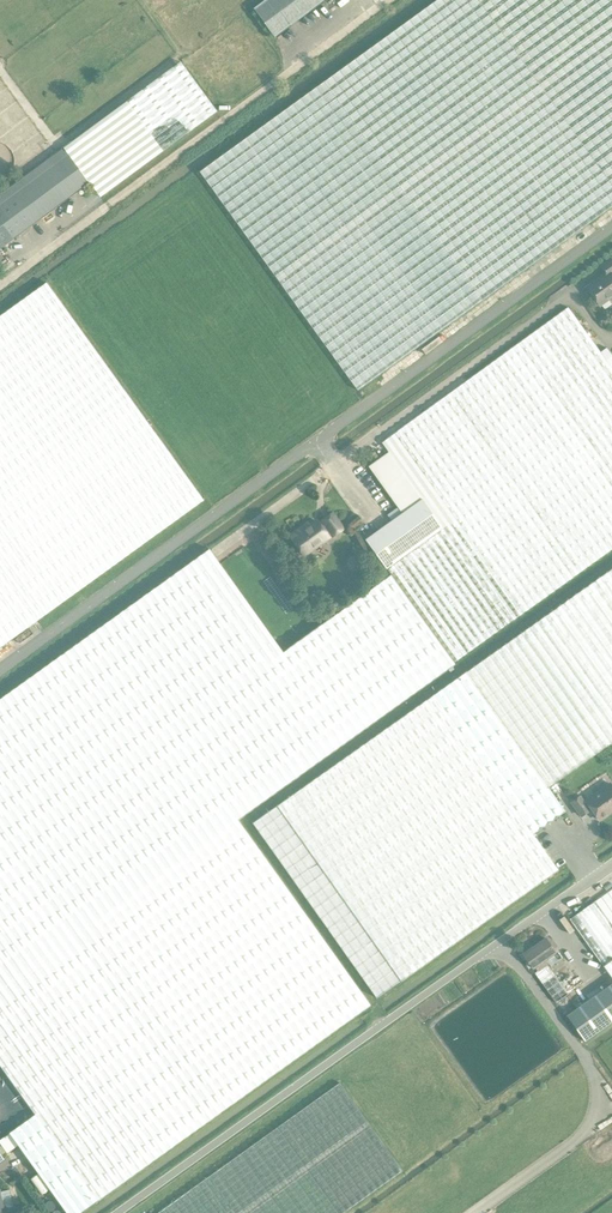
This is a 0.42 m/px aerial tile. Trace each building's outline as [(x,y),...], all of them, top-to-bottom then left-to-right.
[(199,172),(357,390),(611,206),(611,0),(437,0),(199,172)] [(254,9),(275,37),(326,0),(265,0),(254,9)] [(65,147),(63,148),(89,183),(99,197),(216,112),(180,63),(180,62),(64,146),(65,147)] [(89,183),(63,148),(0,195),(0,249),(89,183)] [(586,288),(599,306),(611,297),(611,258),(600,267),(605,273),(586,288)] [(204,500),(46,283),(0,316),(0,647),(204,500)] [(382,443),(388,452),(421,499),(443,529),(386,569),(391,575),(454,662),(611,550),(611,355),(607,348),(600,352),(568,307),(382,443)] [(421,499),(388,452),(369,466),(393,501),(402,513),(421,499)] [(384,566),(386,569),(443,529),(421,499),(402,513),(373,533),(365,539),(384,566)] [(393,501),(365,521),(373,533),(402,513),(393,501)] [(333,535),(342,529),(332,514),(323,521),(333,535)] [(304,554),(328,537),(317,521),(303,531),(301,528),(291,536),(304,554)] [(0,699),(0,1066),(35,1116),(0,1140),(0,1145),(7,1154),(19,1145),(67,1212),(73,1212),(282,1064),(362,1007),(369,1003),(236,817),(241,814),(454,662),(391,575),(372,589),(283,652),(209,549),(0,699)] [(465,673),(547,788),(610,743),(611,746),(611,568),(465,673)] [(286,576),(282,579),(288,587),(292,584),(286,576)] [(253,823),(377,997),(557,869),(532,833),(538,829),(563,811),(547,788),(465,673),(440,690),(351,753),(253,823)] [(587,799),(585,800),(585,801),(584,802),(579,797),(572,802),(581,816),(589,810),(587,808),(589,806),(599,820),(611,810),(611,786),(610,783),(593,796),(592,795),(587,799)] [(557,929),(578,958),(592,978),(611,964),(611,889),(557,929)] [(538,971),(547,964),(545,961),(556,953),(546,938),(523,954),(533,969),(536,968),(538,971)] [(566,1015),(585,1041),(611,1022),(611,983),(566,1015)] [(402,1171),(340,1083),(157,1212),(344,1212),(402,1171)] [(5,1206),(6,1206),(7,1207),(14,1206),(9,1190),(0,1192),(0,1212),(7,1212),(5,1206)]
